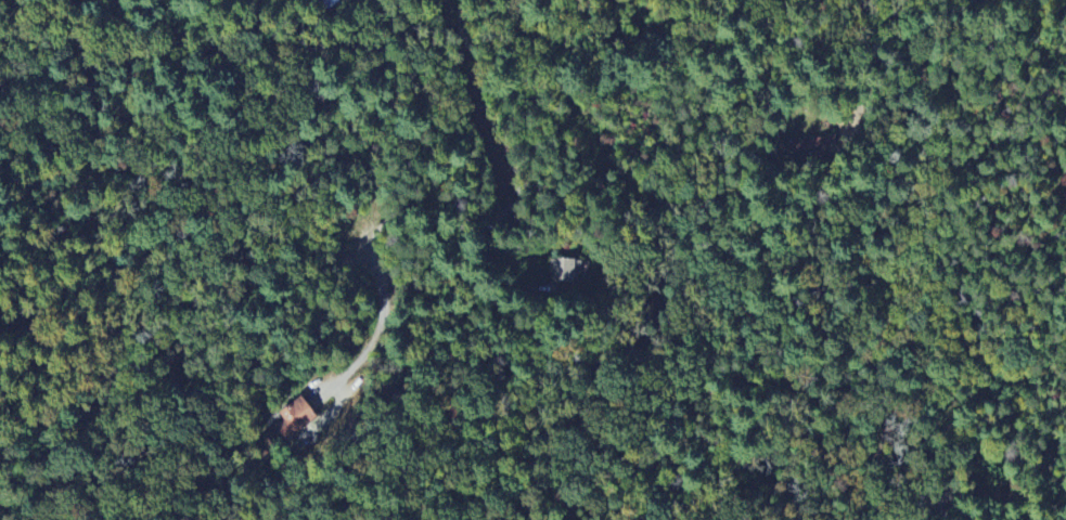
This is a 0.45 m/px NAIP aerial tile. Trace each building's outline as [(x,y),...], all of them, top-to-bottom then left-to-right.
[(328,11),(339,3),(336,0),(320,0),(328,11)] [(550,261),(549,283),(587,284),(587,262),(550,261)] [(283,421),(275,426),(284,442),(318,421),(304,398),(278,414),(283,421)]
